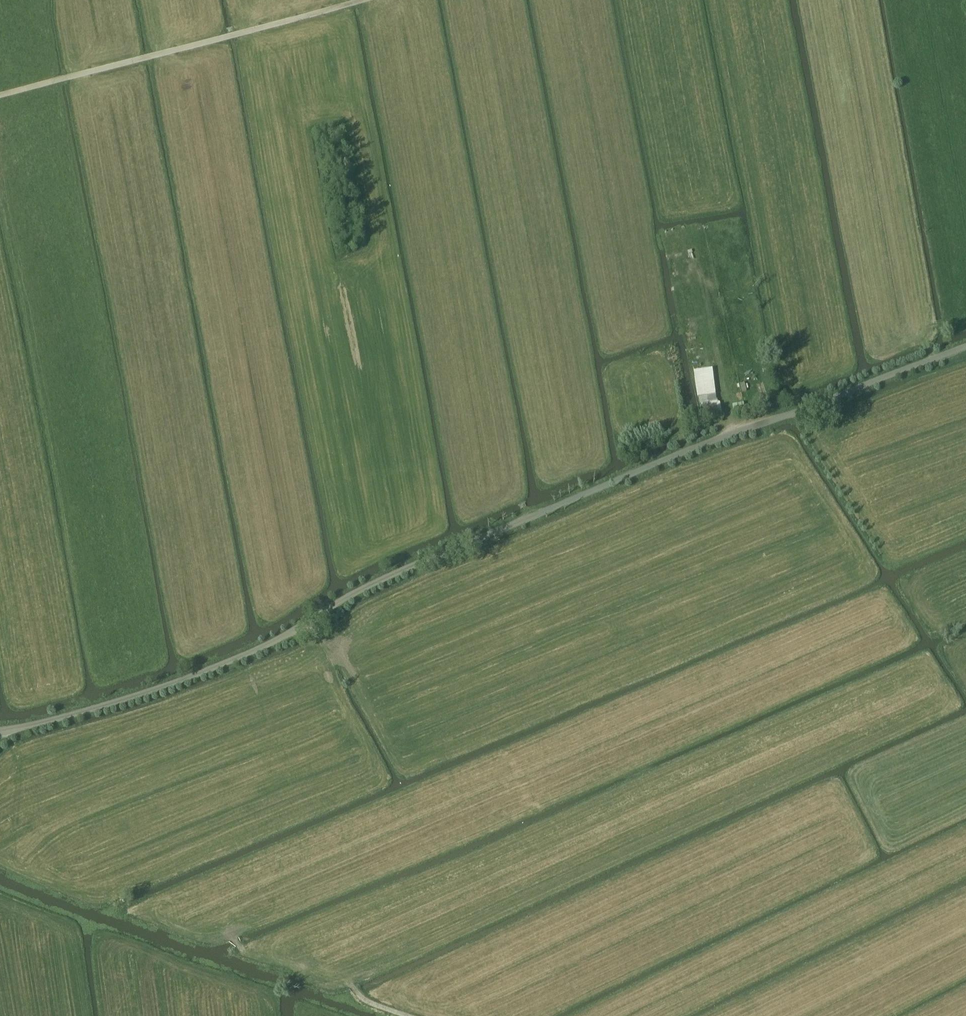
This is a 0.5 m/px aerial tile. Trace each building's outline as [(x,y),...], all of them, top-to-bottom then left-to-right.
[(711,368),(695,370),(702,418),(722,415),(720,400),(716,401),(711,368)] [(744,403),(733,405),(734,412),(745,410),(745,409),(744,403)]
